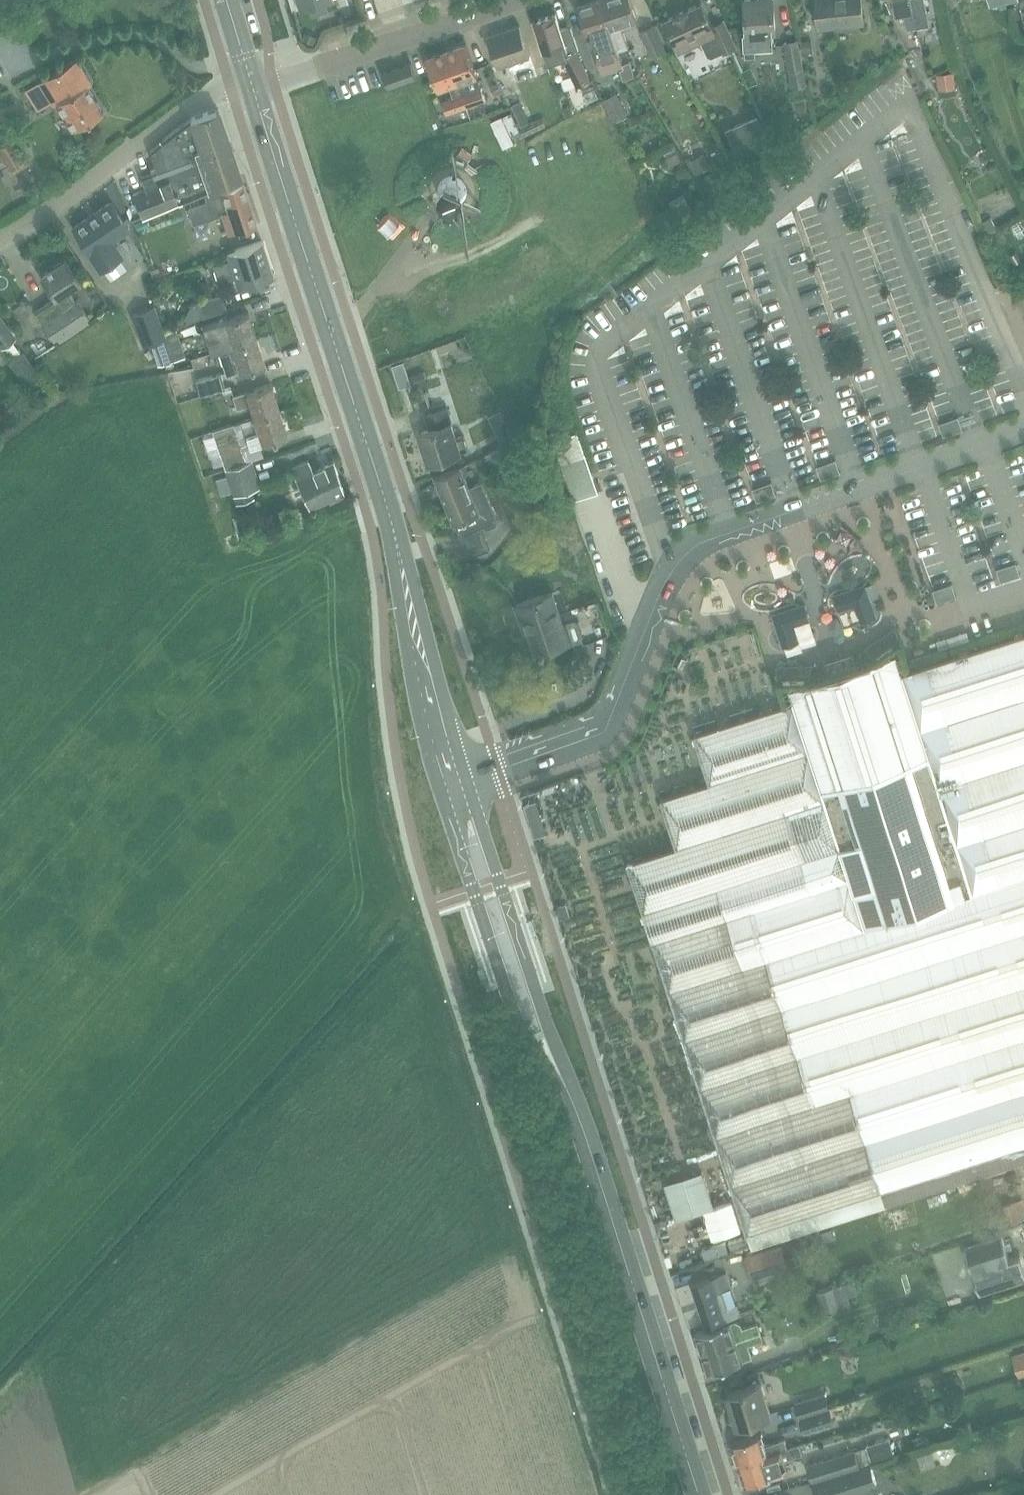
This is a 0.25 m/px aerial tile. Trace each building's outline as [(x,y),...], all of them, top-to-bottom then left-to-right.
[(292,9),(321,0),(289,0),(292,9)] [(602,0),(599,0),(578,7),(588,36),(597,62),(620,54),(619,53),(602,0)] [(619,53),(630,50),(622,24),(637,19),(631,0),(602,0),(619,53)] [(744,31),(745,57),(756,56),(755,46),(774,45),(773,31),(774,31),(775,31),(773,0),(745,0),(747,31),(745,32),(745,31),(744,31)] [(817,13),(819,29),(863,25),(861,0),(816,0),(817,13)] [(912,0),(893,0),(897,17),(905,15),(908,29),(918,27),(917,23),(912,0)] [(917,23),(918,27),(931,24),(925,0),(912,0),(917,23)] [(701,4),(665,20),(679,53),(701,42),(707,56),(711,58),(723,53),(736,47),(724,21),(712,26),(701,4)] [(548,66),(564,61),(572,77),(577,86),(590,80),(576,51),(579,50),(572,26),(560,29),(556,14),(534,21),(548,66)] [(639,29),(651,56),(666,51),(653,24),(639,29)] [(530,56),(520,26),(488,37),(498,67),(530,56)] [(817,27),(800,31),(809,73),(826,69),(817,27)] [(785,43),(790,70),(793,86),(806,84),(798,40),(785,43)] [(53,58),(50,41),(32,44),(34,52),(20,55),(21,63),(53,58)] [(466,44),(446,51),(466,108),(486,102),(482,89),(480,89),(476,77),(477,76),(473,63),(466,44)] [(466,108),(446,51),(427,58),(433,76),(438,90),(449,87),(453,98),(443,102),(447,114),(466,108)] [(76,58),(39,81),(53,105),(57,103),(74,130),(103,112),(87,85),(91,83),(76,58)] [(384,73),(384,75),(389,87),(416,77),(411,63),(384,73)] [(617,93),(603,100),(613,119),(627,113),(617,93)] [(216,109),(216,110),(192,118),(176,129),(163,140),(163,141),(150,151),(157,171),(141,177),(145,189),(132,194),(140,217),(139,217),(139,218),(222,183),(241,177),(218,109),(216,109)] [(767,146),(765,142),(765,141),(767,140),(758,117),(727,131),(737,152),(756,144),(756,145),(758,150),(767,146)] [(12,173),(28,164),(23,155),(19,157),(11,141),(0,147),(0,152),(12,173)] [(462,149),(454,161),(458,162),(465,164),(466,165),(467,163),(467,164),(468,163),(473,157),(471,155),(462,149)] [(439,196),(429,209),(441,218),(451,206),(452,207),(453,207),(455,207),(456,206),(458,206),(459,205),(461,205),(462,204),(463,203),(464,202),(465,200),(466,199),(467,198),(467,196),(468,195),(468,194),(468,193),(468,191),(468,190),(468,188),(467,187),(467,186),(478,172),(477,172),(476,173),(467,165),(466,165),(465,164),(455,176),(453,176),(452,176),(450,176),(449,177),(447,177),(446,178),(444,179),(443,180),(442,181),(441,182),(440,183),(439,185),(439,186),(438,187),(438,189),(438,190),(438,192),(438,193),(438,195),(439,196)] [(227,234),(256,225),(243,182),(207,194),(208,200),(188,207),(191,219),(187,220),(188,224),(221,214),(227,234)] [(111,202),(73,228),(101,269),(121,256),(110,239),(128,227),(111,202)] [(230,260),(213,266),(219,283),(235,277),(238,287),(257,280),(263,278),(273,275),(262,241),(227,253),(230,260)] [(35,311),(42,322),(56,343),(89,322),(68,291),(80,283),(65,259),(40,276),(55,298),(35,311)] [(197,302),(202,317),(227,309),(221,294),(197,302)] [(155,306),(132,314),(143,345),(150,343),(154,341),(166,337),(165,334),(155,306)] [(229,318),(202,327),(211,353),(218,350),(256,338),(248,312),(229,318)] [(1,347),(15,337),(0,317),(0,345),(1,347)] [(166,337),(154,341),(163,365),(186,356),(177,330),(165,334),(166,337)] [(256,338),(218,350),(226,376),(240,372),(265,364),(256,338)] [(9,362),(26,386),(41,376),(24,352),(9,362)] [(221,373),(196,381),(200,396),(225,389),(221,373)] [(246,407),(250,418),(279,409),(271,383),(229,396),(234,411),(246,407)] [(279,409),(250,418),(254,433),(242,437),(246,449),(287,436),(279,409)] [(448,409),(446,410),(427,415),(431,429),(421,432),(430,461),(469,449),(465,436),(457,438),(448,409)] [(479,436),(478,411),(469,412),(470,437),(479,436)] [(226,468),(246,461),(234,422),(213,429),(226,468)] [(579,432),(553,440),(561,464),(574,501),(599,492),(586,455),(579,432)] [(486,454),(493,468),(516,457),(510,443),(486,454)] [(252,459),(246,461),(226,468),(237,502),(255,497),(252,488),(260,485),(252,459)] [(309,508),(344,492),(334,461),(313,471),(308,462),(291,470),(309,508)] [(460,536),(469,558),(490,549),(481,527),(484,526),(488,528),(497,524),(498,520),(482,482),(469,488),(460,466),(436,476),(455,524),(456,523),(461,536),(460,536)] [(571,590),(537,612),(559,646),(593,624),(571,590)] [(809,610),(805,622),(822,628),(826,616),(809,610)] [(628,861),(748,1236),(729,1242),(732,1252),(751,1246),(751,1247),(1023,1160),(1023,631),(911,667),(903,669),(901,664),(901,663),(897,651),(875,659),(874,659),(857,664),(855,665),(854,663),(852,661),(851,659),(849,658),(847,657),(844,657),(842,657),(840,657),(838,658),(836,660),(834,661),(833,663),(832,665),(832,668),(832,670),(832,672),(829,673),(813,678),(812,679),(789,686),(793,697),(793,698),(794,700),(779,705),(777,706),(695,732),(710,781),(661,797),(677,845),(628,861)] [(1023,1198),(1004,1204),(1010,1223),(1023,1219),(1023,1199),(1023,1198)] [(964,1248),(972,1271),(1009,1258),(1009,1257),(1002,1235),(964,1248)] [(746,1255),(753,1278),(788,1267),(781,1244),(746,1255)] [(972,1271),(980,1293),(1023,1279),(1023,1267),(1020,1254),(1009,1257),(1009,1258),(972,1271)] [(692,1284),(704,1321),(706,1327),(740,1315),(726,1273),(692,1284)] [(696,1332),(703,1352),(760,1333),(757,1324),(742,1329),(740,1324),(736,1321),(731,1323),(730,1322),(696,1332)] [(760,1333),(703,1352),(709,1372),(743,1360),(743,1359),(751,1356),(747,1344),(762,1339),(760,1333)] [(1015,1356),(1021,1376),(1023,1375),(1023,1353),(1015,1356)] [(762,1382),(728,1392),(728,1393),(733,1392),(738,1408),(733,1410),(737,1424),(771,1414),(762,1382)] [(831,1408),(827,1394),(797,1403),(801,1417),(831,1408)] [(835,1422),(831,1408),(801,1417),(805,1431),(835,1422)] [(762,1433),(732,1443),(732,1444),(732,1443),(739,1463),(787,1448),(785,1438),(765,1444),(762,1433)] [(956,1440),(937,1447),(940,1456),(959,1449),(956,1440)] [(799,1444),(787,1448),(739,1463),(745,1484),(745,1485),(789,1471),(785,1459),(803,1454),(799,1444)] [(865,1463),(860,1449),(808,1465),(812,1479),(865,1463)] [(872,1464),(813,1483),(817,1494),(840,1494),(877,1483),(872,1464)]
